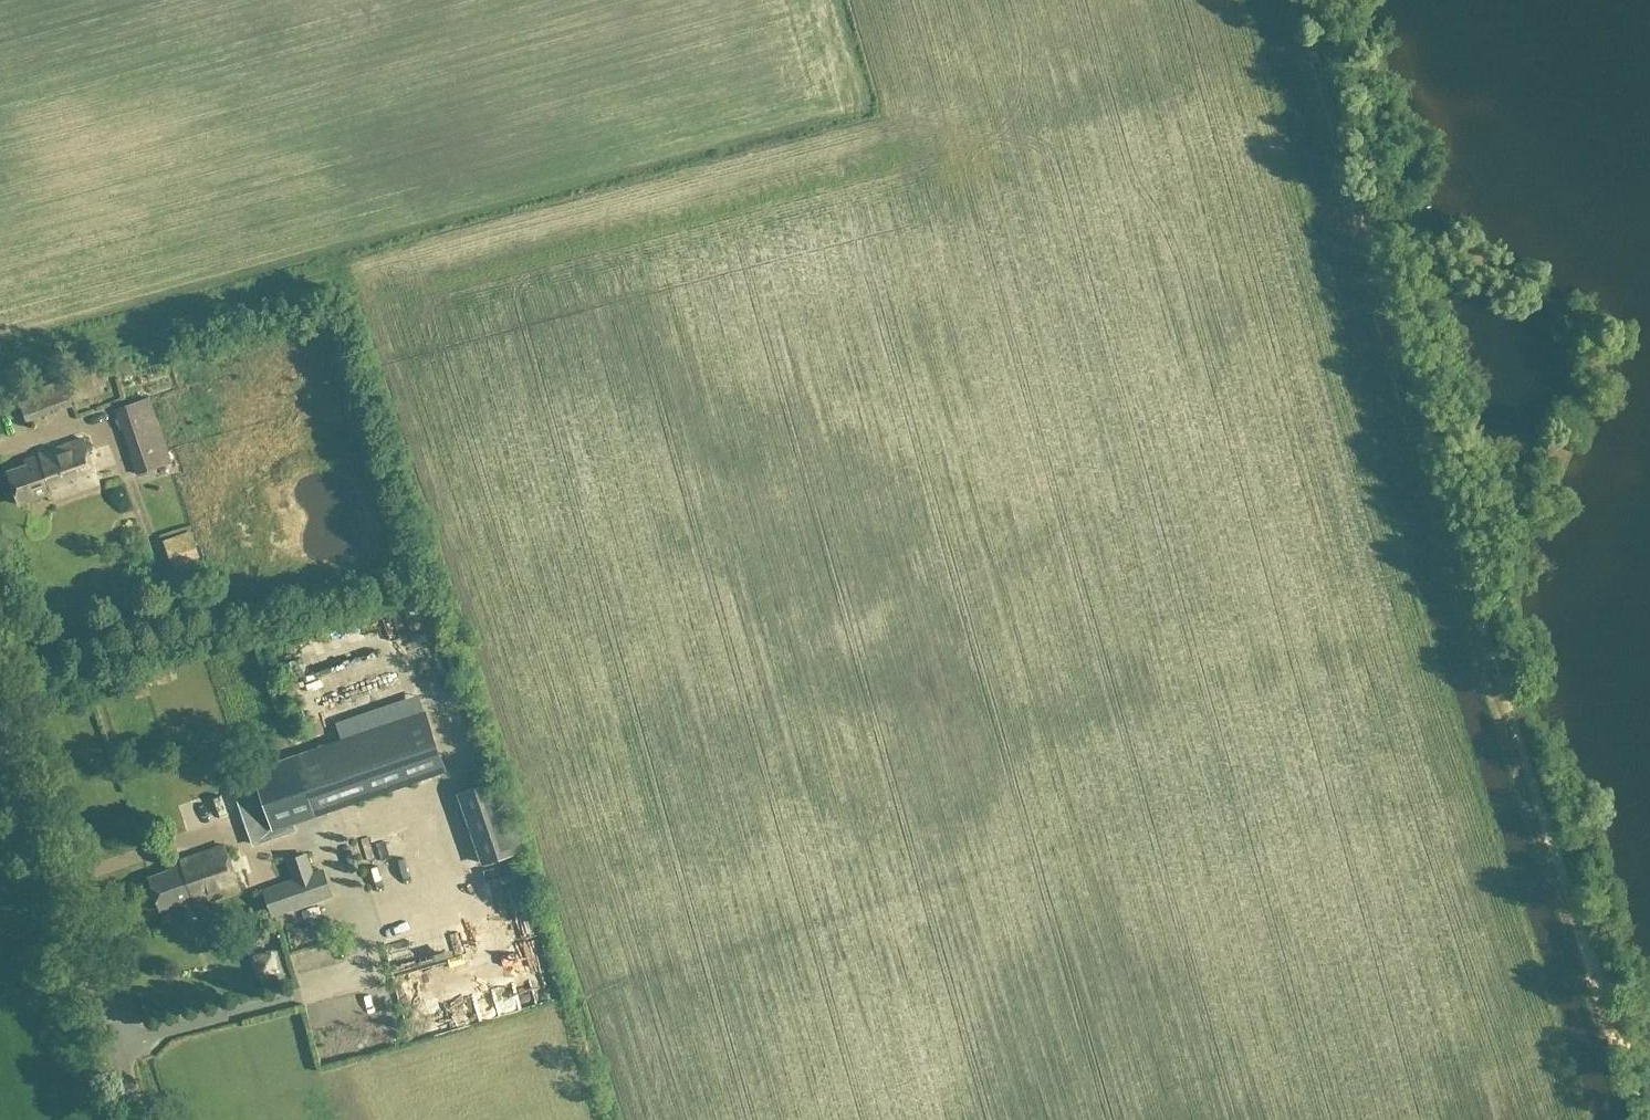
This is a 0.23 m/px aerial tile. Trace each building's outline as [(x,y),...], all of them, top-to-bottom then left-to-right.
[(36,393),(17,400),(25,421),(44,414),(36,393)] [(159,432),(157,433),(147,400),(113,410),(123,443),(125,443),(129,456),(128,456),(135,477),(171,464),(159,432)] [(79,441),(22,461),(24,466),(5,473),(16,506),(49,495),(51,500),(95,485),(79,441)] [(355,671),(400,660),(394,639),(404,637),(399,617),(366,625),(368,632),(319,644),(324,665),(352,658),(355,671)] [(251,774),(229,781),(251,847),(285,835),(282,826),(315,815),(443,771),(424,713),(341,742),(296,757),(250,773),(251,774)] [(361,808),(364,821),(385,816),(381,803),(361,808)] [(223,846),(164,867),(166,872),(146,879),(158,912),(191,901),(193,906),(239,890),(223,846)] [(321,872),(311,875),(304,856),(286,862),(293,882),(263,892),(271,917),(330,897),(321,872)] [(407,938),(392,942),(399,975),(414,972),(407,938)]
